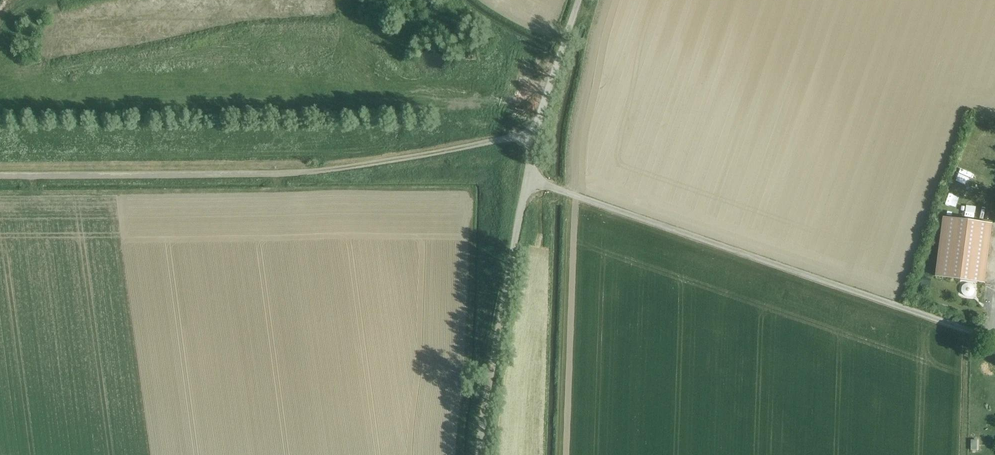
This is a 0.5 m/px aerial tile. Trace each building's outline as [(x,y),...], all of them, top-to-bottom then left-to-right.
[(984,282),(992,224),(943,217),(935,276),(984,282)] [(979,448),(979,436),(970,437),(970,448),(979,448)]
